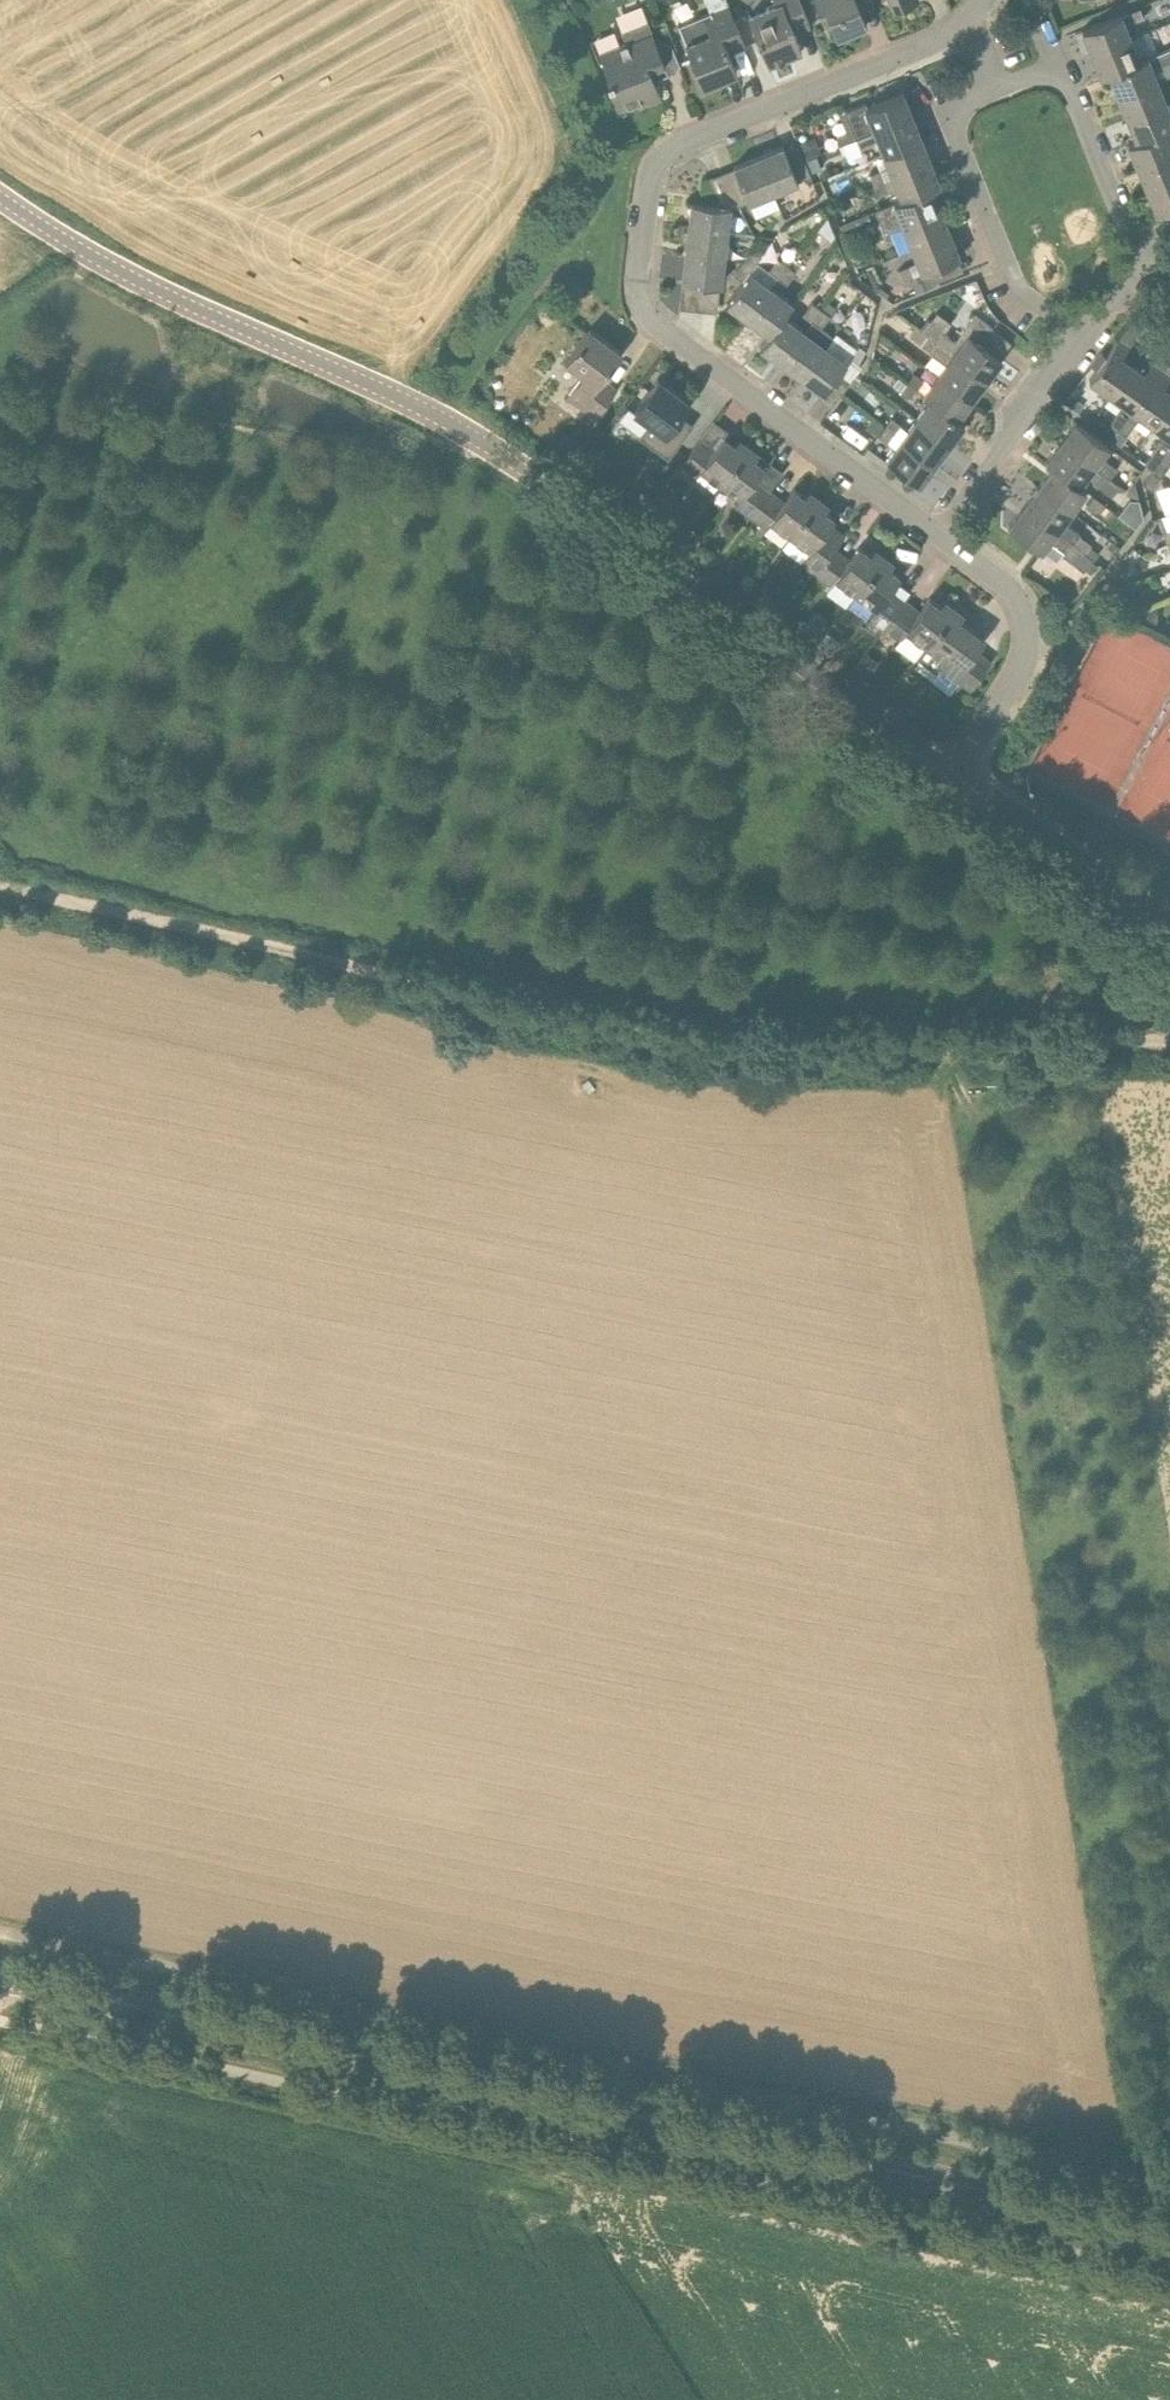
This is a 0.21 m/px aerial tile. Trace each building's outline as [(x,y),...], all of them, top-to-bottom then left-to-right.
[(810,27),(799,0),(774,0),(776,6),(749,17),(768,65),(791,56),(788,50),(799,45),(794,33),(810,27)] [(867,26),(861,8),(873,3),(871,0),(815,0),(824,23),(830,21),(837,38),(867,26)] [(894,9),(917,0),(890,0),(894,9)] [(728,7),(702,17),(679,27),(703,86),(737,73),(729,54),(744,47),(728,7)] [(1144,18),(1140,7),(1129,12),(1133,22),(1144,18)] [(1082,30),(1092,54),(1130,38),(1121,15),(1082,30)] [(638,105),(660,96),(650,70),(664,65),(647,21),(622,31),(627,44),(599,54),(610,81),(607,82),(618,107),(635,100),(638,105)] [(1139,62),(1130,38),(1092,54),(1101,77),(1109,74),(1139,62)] [(1118,97),(1157,81),(1169,76),(1169,50),(1167,51),(1156,55),(1148,59),(1148,58),(1139,62),(1109,74),(1118,97)] [(1118,97),(1128,120),(1166,104),(1157,81),(1118,97)] [(904,92),(874,104),(868,107),(866,103),(839,114),(850,141),(857,139),(857,138),(913,116),(904,92)] [(1169,128),(1169,114),(1166,104),(1128,120),(1136,141),(1167,129),(1169,128)] [(922,139),(913,116),(857,138),(857,139),(861,149),(879,142),(884,154),(922,139)] [(1169,155),(1169,135),(1167,129),(1136,141),(1128,144),(1138,168),(1169,155)] [(820,154),(815,137),(801,142),(806,158),(820,154)] [(884,154),(894,177),(931,162),(922,139),(884,154)] [(783,146),(759,157),(773,192),(798,182),(811,177),(806,164),(805,164),(793,169),(783,146)] [(1169,182),(1169,155),(1138,168),(1147,191),(1169,182)] [(816,156),(807,160),(812,173),(822,169),(816,156)] [(748,202),(773,192),(759,157),(734,167),(742,189),(716,199),(729,207),(729,206),(735,207),(747,201),(748,202)] [(940,186),(931,162),(894,177),(902,199),(903,201),(932,189),(940,186)] [(880,170),(870,174),(875,185),(884,181),(880,170)] [(884,181),(875,185),(879,195),(888,191),(884,181)] [(1147,191),(1157,214),(1169,209),(1169,182),(1147,191)] [(942,212),(932,189),(903,201),(902,199),(875,210),(885,235),(896,230),(896,229),(904,226),(904,227),(942,212)] [(726,233),(729,207),(716,199),(715,205),(691,202),(688,228),(726,233)] [(942,212),(904,227),(908,237),(913,250),(951,235),(942,212)] [(841,230),(872,217),(871,213),(839,225),(841,230)] [(723,259),(726,233),(688,228),(685,255),(723,259)] [(896,230),(885,235),(889,244),(900,240),(896,230)] [(913,250),(918,262),(923,272),(933,268),(960,257),(951,235),(913,250)] [(757,243),(752,250),(761,257),(770,243),(757,243)] [(743,281),(750,273),(758,262),(761,257),(752,250),(734,275),(743,281)] [(721,286),(723,259),(685,255),(682,281),(721,286)] [(787,266),(778,259),(769,270),(779,277),(787,266)] [(795,272),(787,266),(779,277),(787,284),(795,272)] [(903,280),(908,278),(913,276),(909,266),(899,270),(903,280)] [(933,268),(923,272),(913,276),(908,278),(915,295),(940,285),(939,281),(933,268)] [(770,288),(750,273),(743,281),(727,303),(748,319),(770,288)] [(793,305),(770,288),(748,319),(769,334),(783,315),(784,316),(793,305)] [(813,321),(821,309),(812,302),(804,313),(804,314),(813,321)] [(781,362),(802,379),(825,347),(833,336),(822,327),(830,316),(821,309),(813,321),(805,331),(781,362)] [(781,362),(805,331),(795,325),(784,316),(783,315),(769,334),(760,346),(781,362)] [(955,341),(945,333),(946,332),(931,321),(922,332),(987,380),(1002,359),(980,343),(991,327),(974,315),(955,341)] [(622,353),(590,329),(565,362),(583,375),(567,397),(595,417),(616,389),(602,379),(622,353)] [(946,365),(939,374),(972,399),(987,380),(922,332),(920,331),(913,339),(931,352),(930,354),(946,365)] [(825,347),(802,379),(823,396),(832,384),(843,393),(852,382),(862,367),(859,365),(865,351),(858,347),(857,349),(835,334),(833,336),(825,347)] [(1089,380),(1111,396),(1133,366),(1121,357),(1128,348),(1117,341),(1106,357),(1101,353),(1092,366),(1097,369),(1089,380)] [(1132,411),(1161,372),(1150,364),(1144,373),(1133,366),(1111,396),(1132,411)] [(1153,426),(1169,403),(1169,392),(1164,388),(1169,379),(1161,372),(1132,411),(1127,418),(1117,431),(1126,437),(1141,417),(1153,426)] [(908,383),(917,389),(924,380),(914,373),(908,383)] [(924,395),(931,400),(958,419),(972,399),(939,374),(924,395)] [(893,386),(901,392),(907,384),(898,378),(893,386)] [(680,416),(689,403),(658,380),(634,411),(650,423),(639,438),(668,460),(694,426),(680,416)] [(917,389),(908,383),(907,384),(901,392),(910,398),(917,389)] [(965,424),(958,419),(931,400),(917,419),(950,444),(965,424)] [(1077,400),(1071,408),(1079,413),(1085,405),(1077,400)] [(1153,426),(1167,436),(1145,464),(1153,470),(1169,446),(1169,403),(1153,426)] [(1117,431),(1127,418),(1118,412),(1109,424),(1117,431)] [(894,434),(901,425),(892,418),(885,428),(894,434)] [(867,427),(878,436),(885,428),(873,419),(867,427)] [(917,419),(901,440),(935,464),(950,444),(917,419)] [(1061,442),(1110,479),(1117,469),(1101,457),(1109,447),(1076,422),(1061,442)] [(888,443),(894,434),(885,428),(878,436),(888,443)] [(1126,437),(1117,431),(1111,439),(1121,446),(1127,438),(1126,437)] [(714,451),(700,440),(681,465),(696,476),(701,470),(720,484),(748,446),(739,439),(735,445),(724,437),(714,451)] [(920,484),(935,464),(901,440),(886,460),(920,484)] [(1110,479),(1061,442),(1046,463),(1053,468),(1079,487),(1080,486),(1086,477),(1112,496),(1119,486),(1110,479)] [(765,467),(761,465),(754,460),(759,454),(748,446),(720,484),(739,498),(734,505),(751,517),(770,492),(755,481),(765,467)] [(1153,470),(1152,472),(1160,478),(1169,465),(1169,446),(1153,470)] [(1053,468),(1038,488),(1071,512),(1086,492),(1086,491),(1080,486),(1079,487),(1053,468)] [(1152,472),(1143,484),(1151,491),(1160,478),(1152,472)] [(1125,491),(1139,501),(1135,483),(1132,482),(1125,491)] [(1091,545),(1080,536),(1082,534),(1064,521),(1071,512),(1038,488),(1023,507),(1085,553),(1091,545)] [(770,492),(751,517),(766,528),(770,522),(789,536),(818,498),(809,491),(804,497),(794,489),(784,502),(770,492)] [(639,519),(650,504),(638,496),(627,510),(639,519)] [(1093,496),(1086,506),(1096,513),(1103,503),(1093,496)] [(818,498),(789,536),(808,550),(799,562),(816,575),(835,549),(844,536),(830,526),(835,519),(824,512),(829,506),(818,498)] [(1064,552),(1062,556),(1084,572),(1092,561),(1085,554),(1085,553),(1023,507),(1009,527),(1042,552),(1050,541),(1064,552)] [(850,560),(835,549),(816,575),(830,585),(835,578),(856,593),(883,555),(874,549),(870,555),(859,547),(850,560)] [(870,614),(885,626),(904,600),(890,590),(896,582),(900,577),(890,569),(894,563),(883,555),(856,593),(875,607),(870,614)] [(1119,589),(1108,581),(1099,592),(1105,597),(1119,589)] [(890,590),(904,600),(910,592),(896,582),(890,590)] [(788,603),(777,595),(773,601),(784,609),(788,603)] [(905,630),(926,645),(954,607),(944,600),(940,606),(929,598),(919,612),(904,600),(885,626),(900,637),(905,630)] [(926,645),(916,658),(937,674),(941,667),(971,689),(991,662),(976,651),(985,639),(960,621),(964,615),(954,607),(926,645)] [(1157,621),(1158,615),(1156,607),(1140,613),(1141,620),(1156,628),(1156,627),(1157,621)] [(827,658),(830,654),(838,642),(827,634),(818,645),(815,650),(827,658)] [(867,679),(878,663),(867,655),(855,671),(867,679)]
